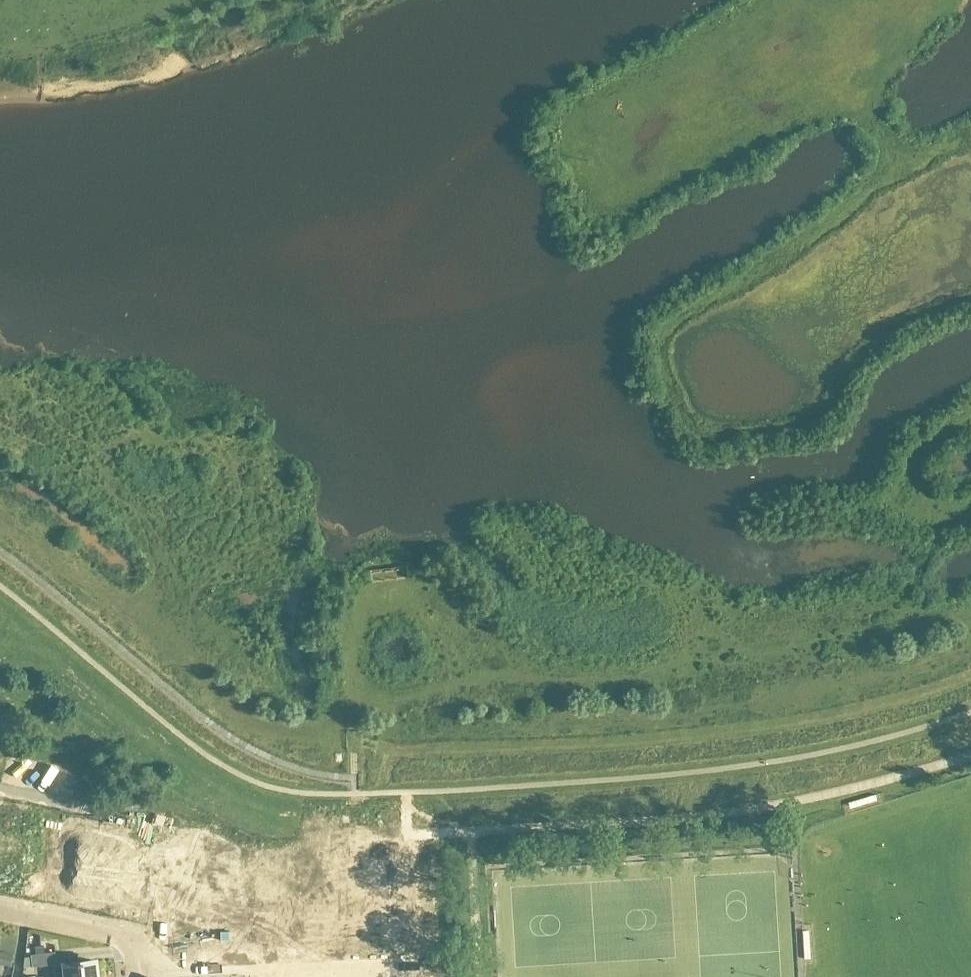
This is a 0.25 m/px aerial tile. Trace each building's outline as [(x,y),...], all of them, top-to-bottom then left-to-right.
[(195,787),(159,874),(167,942),(218,940),(216,922),(187,926),(182,877),(184,871),(197,877),(212,841),(243,854),(251,836),(252,837),(253,834),(343,871),(345,918),(315,919),(316,936),(367,933),(364,857),(195,787)] [(31,969),(55,966),(54,953),(30,957),(31,969)] [(11,966),(13,956),(11,956),(0,954),(0,964),(11,966)] [(93,963),(52,967),(54,976),(95,976),(93,963)]
